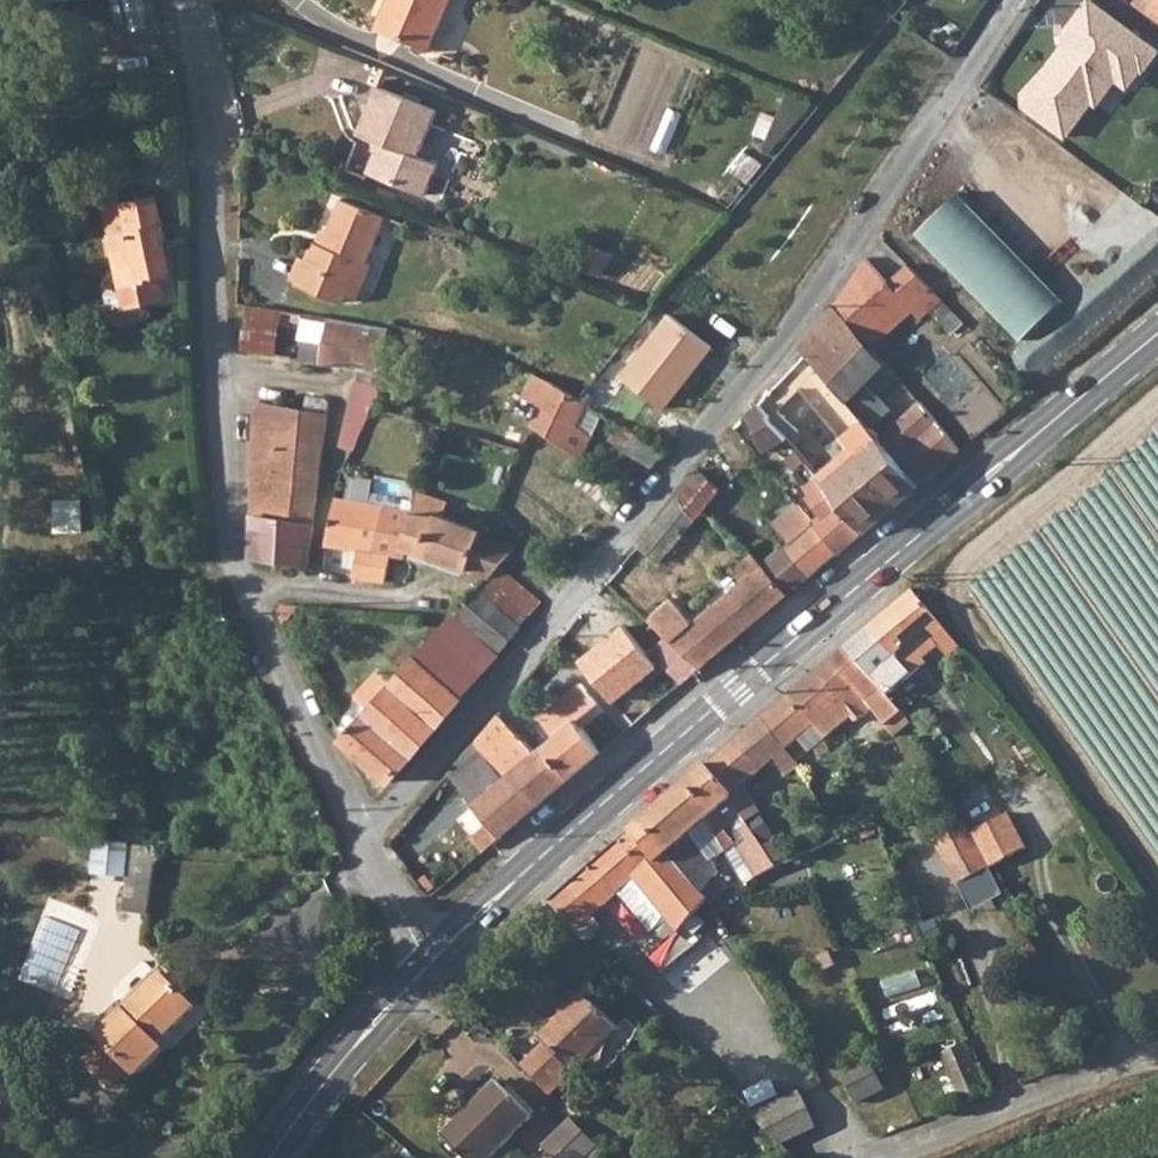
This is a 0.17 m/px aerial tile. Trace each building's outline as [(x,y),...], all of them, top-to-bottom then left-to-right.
[(379,26),(433,49),(451,0),(389,0),(379,26)] [(1098,0),(1089,0),(1065,31),(1068,39),(1024,89),(1025,106),(1072,139),(1099,103),(1103,107),(1120,80),(1136,91),(1157,58),(1157,45),(1098,0)] [(436,110),(376,84),(357,132),(380,141),(368,169),(425,192),(436,167),(415,158),(436,110)] [(100,181),(82,186),(89,207),(112,202),(134,286),(120,290),(130,329),(173,318),(167,301),(178,297),(172,275),(184,272),(167,197),(128,207),(119,170),(99,175),(100,181)] [(1025,340),(1069,299),(964,190),(921,231),(1025,340)] [(302,282),(347,300),(350,293),(364,260),(370,262),(388,215),(346,200),(328,248),(317,245),(311,261),(302,282)] [(292,278),(302,282),(311,261),(302,257),(292,278)] [(379,265),(370,262),(364,260),(350,293),(366,299),(379,265)] [(833,344),(852,361),(868,343),(905,304),(889,289),(869,270),(835,303),(816,329),(833,344)] [(889,289),(905,304),(908,301),(915,309),(932,293),(908,271),(889,289)] [(956,339),(969,326),(932,293),(915,309),(928,322),(933,317),(956,339)] [(868,343),(875,350),(915,309),(908,301),(905,304),(868,343)] [(390,373),(401,320),(322,311),(322,317),(259,306),(254,345),(308,355),(307,360),(390,373)] [(710,356),(654,310),(618,355),(673,403),(710,356)] [(833,344),(816,329),(801,348),(816,363),(833,344)] [(875,350),(868,343),(852,361),(833,344),(816,363),(876,426),(893,408),(869,385),(889,364),(875,350)] [(833,488),(867,528),(926,478),(886,436),(876,426),(816,363),(801,348),(757,401),(767,413),(798,384),(868,459),(833,488)] [(538,407),(546,376),(535,369),(525,398),(538,407)] [(579,458),(609,414),(584,397),(546,376),(538,407),(531,428),(579,458)] [(386,383),(364,377),(358,401),(375,407),(386,383)] [(325,414),(303,407),(258,396),(262,554),(311,560),(325,414)] [(767,413),(757,401),(748,412),(757,425),(752,429),(769,452),(789,438),(767,413)] [(925,402),(886,436),(926,478),(967,444),(955,433),(925,402)] [(629,452),(653,468),(667,450),(641,434),(629,452)] [(799,470),(809,461),(800,450),(789,460),(799,470)] [(721,487),(701,468),(679,496),(700,515),(708,505),(721,487)] [(825,516),(818,521),(842,549),(867,528),(833,488),(822,476),(806,487),(811,493),(808,496),(825,516)] [(608,511),(617,499),(586,477),(578,488),(608,511)] [(490,574),(498,566),(515,548),(478,536),(481,529),(446,516),(448,501),(426,494),(427,488),(419,486),(416,504),(414,514),(408,549),(490,574)] [(384,509),(414,514),(416,504),(371,494),(369,506),(384,509)] [(686,534),(700,515),(679,496),(664,515),(686,534)] [(369,506),(336,499),(329,544),(361,550),(379,553),(384,509),(369,506)] [(384,509),(379,553),(361,550),(358,572),(388,579),(393,558),(406,559),(408,549),(414,514),(384,509)] [(790,531),(796,539),(789,545),(813,574),(840,551),(817,524),(810,530),(803,522),(790,531)] [(677,544),(653,529),(640,545),(664,563),(677,544)] [(794,589),(813,574),(789,545),(766,563),(794,589)] [(794,589),(766,563),(756,552),(739,565),(746,575),(731,592),(757,621),(794,589)] [(539,602),(498,566),(490,574),(458,613),(501,649),(539,602)] [(936,618),(913,590),(847,647),(887,690),(938,646),(950,660),(962,651),(936,618)] [(674,598),(649,619),(655,625),(701,666),(757,621),(731,592),(698,619),(674,598)] [(464,694),(501,649),(458,613),(421,655),(464,694)] [(643,636),(686,678),(701,666),(655,625),(643,636)] [(887,690),(847,647),(792,694),(764,717),(804,768),(828,745),(839,757),(866,731),(871,736),(885,723),(902,740),(917,725),(887,690)] [(421,655),(398,681),(393,686),(440,724),(464,694),(421,655)] [(380,669),(361,694),(374,703),(393,679),(380,669)] [(554,735),(540,749),(570,773),(602,747),(577,718),(595,701),(578,682),(537,718),(554,735)] [(344,740),(394,780),(440,724),(393,686),(344,740)] [(608,726),(616,736),(636,719),(626,711),(608,726)] [(737,739),(765,774),(777,764),(789,780),(798,776),(804,768),(764,717),(737,739)] [(485,848),(570,773),(540,749),(508,777),(497,768),(516,745),(494,723),(420,806),(443,834),(474,807),(488,822),(474,835),(485,848)] [(744,790),(765,774),(737,739),(707,765),(736,796),(744,790)] [(736,796),(707,765),(688,781),(717,815),(709,821),(721,837),(728,833),(750,867),(742,872),(751,884),(779,869),(769,854),(733,798),(736,796)] [(709,821),(717,815),(688,781),(675,792),(703,825),(709,821)] [(736,796),(733,798),(769,854),(779,847),(771,834),(773,832),(744,790),(736,796)] [(703,825),(675,792),(632,831),(658,860),(653,865),(663,878),(683,866),(711,903),(732,891),(723,879),(726,877),(704,851),(692,835),(703,825)] [(1009,809),(973,829),(994,869),(1030,849),(1009,809)] [(962,886),(994,869),(973,829),(968,819),(936,835),(962,886)] [(716,842),(721,837),(709,821),(703,825),(716,842)] [(692,835),(704,851),(716,842),(703,825),(692,835)] [(653,865),(658,860),(632,831),(550,904),(576,932),(581,928),(596,916),(617,898),(638,880),(669,919),(680,933),(711,903),(683,866),(663,878),(653,865)] [(122,878),(125,843),(125,840),(93,837),(92,846),(89,876),(122,878)] [(123,909),(145,911),(147,886),(151,844),(131,842),(123,909)] [(815,869),(808,855),(789,864),(793,870),(797,868),(801,876),(815,869)] [(669,919),(638,880),(617,898),(651,936),(669,919)] [(632,956),(596,916),(581,928),(616,968),(632,956)] [(155,971),(96,1031),(103,1038),(130,1064),(135,1069),(160,1043),(156,1040),(190,1005),(155,971)] [(544,1035),(546,1038),(518,1063),(549,1094),(570,1076),(590,1057),(623,1026),(621,1024),(617,1027),(586,995),(544,1035)] [(730,1025),(699,1054),(747,1104),(779,1078),(730,1025)] [(634,1038),(623,1026),(590,1057),(596,1062),(602,1068),(634,1038)] [(130,1064),(103,1038),(83,1058),(110,1085),(130,1064)] [(972,1041),(946,1051),(966,1103),(991,1093),(972,1041)] [(570,1076),(577,1081),(596,1062),(590,1057),(570,1076)] [(869,1058),(841,1075),(859,1100),(885,1082),(869,1058)] [(462,1157),(484,1157),(528,1116),(498,1085),(472,1110),(470,1108),(442,1136),(462,1157)] [(798,1157),(827,1157),(844,1150),(813,1088),(759,1117),(787,1147),(798,1157)] [(599,1145),(570,1116),(540,1144),(554,1157),(585,1157),(599,1145)] [(787,1147),(774,1157),(798,1157),(787,1147)]
